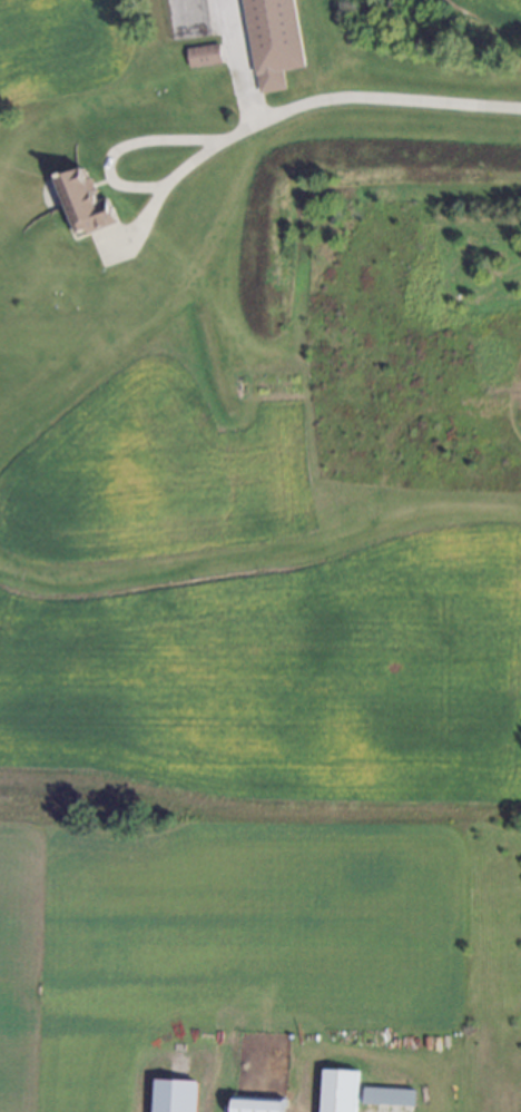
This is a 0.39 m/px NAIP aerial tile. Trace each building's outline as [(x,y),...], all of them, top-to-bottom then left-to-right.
[(259,93),(286,89),(284,71),(306,68),(297,0),(245,0),(259,93)] [(189,49),(192,68),(224,63),(221,44),(189,49)] [(119,224),(110,198),(100,201),(89,168),(57,178),(66,205),(69,204),(79,234),(89,231),(90,234),(119,224)] [(358,1071),(323,1070),(321,1111),(356,1111),(358,1071)] [(198,1081),(155,1080),(154,1111),(197,1111),(198,1081)] [(363,1105),(413,1107),(414,1090),(364,1088),(363,1105)] [(284,1098),(234,1097),(234,1111),(284,1111),(284,1098)]
